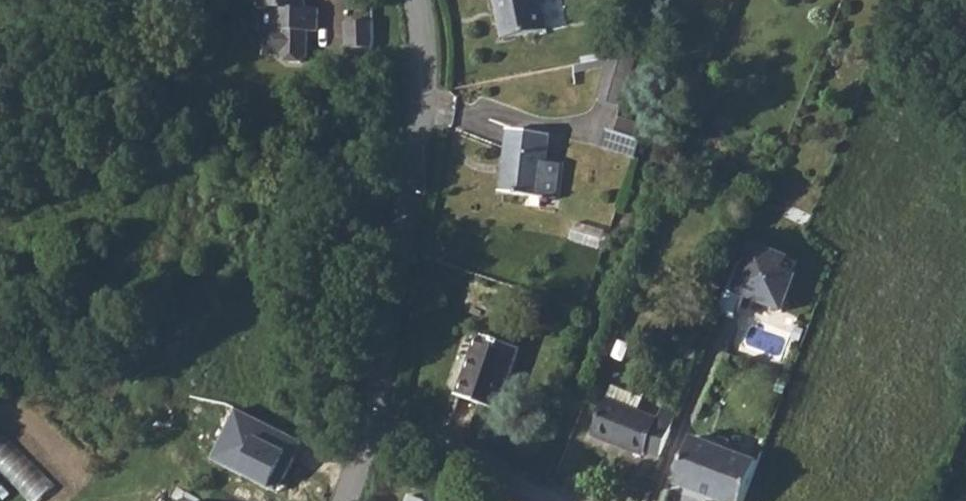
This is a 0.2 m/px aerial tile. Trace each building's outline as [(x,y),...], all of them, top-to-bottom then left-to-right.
[(256,1),(272,2),(271,20),(261,29),(260,42),(264,48),(276,48),(282,57),(298,57),(304,51),(305,26),(315,26),(316,3),(304,3),(304,0),(256,0),(256,1)] [(499,35),(545,28),(542,0),(495,0),(499,35)] [(366,44),(366,43),(367,18),(339,17),(338,42),(366,44)] [(338,49),(365,50),(366,44),(338,42),(338,49)] [(639,156),(646,122),(621,117),(619,130),(607,128),(603,149),(639,156)] [(532,122),(515,185),(571,199),(580,166),(563,162),(571,132),(532,122)] [(738,287),(731,285),(710,337),(726,344),(737,318),(757,326),(756,329),(774,335),(788,300),(771,293),(776,282),(745,269),(738,287)] [(479,328),(454,389),(493,404),(516,344),(479,328)] [(210,460),(280,494),(304,445),(234,410),(210,460)] [(587,458),(590,458),(604,423),(601,421),(587,458)] [(604,423),(590,458),(637,478),(639,472),(654,478),(661,461),(671,436),(654,429),(649,440),(630,433),(604,423)] [(31,500),(40,500),(57,485),(0,426),(0,469),(31,500)] [(680,484),(724,500),(747,500),(761,463),(697,438),(680,484)] [(407,500),(447,500),(413,488),(407,500)]
